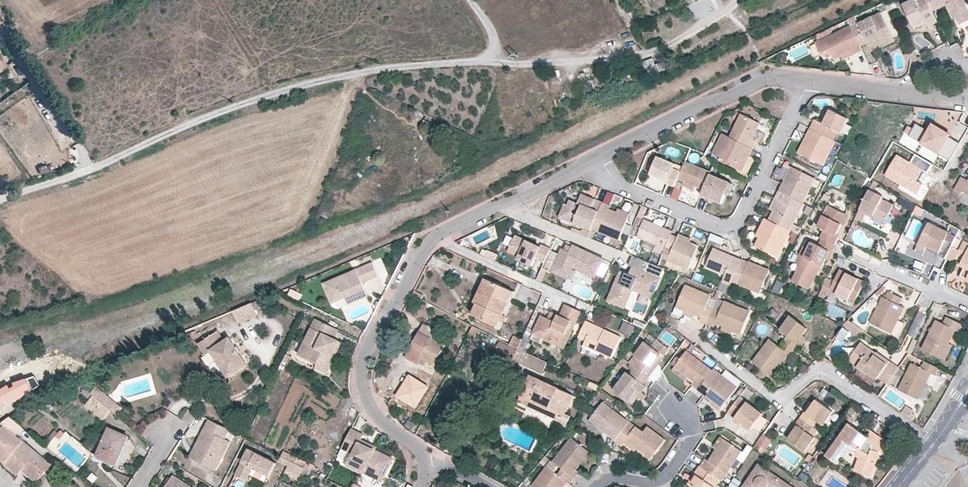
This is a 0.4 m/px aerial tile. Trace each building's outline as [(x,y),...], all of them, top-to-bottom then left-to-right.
[(928,0),(912,0),(903,4),(915,27),(922,24),(926,22),(929,26),(938,22),(933,11),(928,0)] [(933,11),(946,4),(953,1),(960,15),(957,16),(960,24),(967,20),(967,8),(964,0),(928,0),(933,11)] [(953,18),(957,16),(960,15),(953,1),(946,4),(953,18)] [(881,12),(851,26),(861,46),(867,42),(881,36),(885,45),(895,40),(881,12)] [(854,54),(863,50),(861,46),(851,26),(816,43),(823,57),(832,53),(835,58),(842,55),(852,51),(854,54)] [(872,51),(885,45),(881,36),(867,42),(872,51)] [(843,59),(854,54),(852,51),(842,55),(843,59)] [(642,61),(645,68),(654,63),(651,57),(642,61)] [(556,81),(554,69),(548,71),(550,82),(556,81)] [(588,81),(586,75),(584,71),(579,74),(583,83),(588,81)] [(823,123),(831,109),(827,107),(820,121),(823,123)] [(810,129),(823,135),(827,125),(840,131),(848,118),(831,109),(823,123),(820,121),(815,119),(810,129)] [(731,137),(752,148),(761,131),(758,130),(760,124),(741,114),(731,137)] [(938,154),(950,160),(960,143),(949,136),(950,134),(933,124),(929,131),(916,123),(913,128),(908,126),(905,132),(939,153),(938,154)] [(824,164),(836,141),(823,135),(810,129),(807,136),(810,137),(806,145),(803,144),(799,152),(824,164)] [(742,171),(753,148),(752,148),(731,137),(723,133),(713,153),(721,157),(726,160),(725,162),(742,171)] [(705,155),(710,161),(713,159),(709,154),(711,151),(707,149),(705,153),(704,153),(705,155)] [(706,164),(710,161),(705,155),(701,157),(706,164)] [(924,169),(898,155),(885,178),(924,199),(930,189),(917,181),(924,169)] [(668,184),(675,187),(678,178),(681,172),(674,169),(675,164),(657,156),(651,173),(659,176),(669,181),(668,184)] [(710,174),(711,172),(685,161),(681,172),(678,178),(684,180),(696,185),(704,189),(710,174)] [(792,166),(779,191),(804,203),(817,178),(792,166)] [(704,189),(701,194),(722,202),(725,194),(730,183),(710,174),(704,189)] [(967,179),(960,176),(953,188),(960,192),(962,190),(967,193),(967,177),(967,179)] [(694,189),(696,185),(684,180),(682,184),(694,189)] [(730,183),(725,194),(729,195),(734,184),(730,183)] [(670,197),(675,187),(668,184),(663,195),(670,197)] [(677,200),(682,190),(675,187),(670,197),(677,200)] [(884,196),(870,190),(856,217),(863,221),(867,214),(868,211),(874,214),(873,217),(885,223),(894,204),(882,199),(884,196)] [(804,203),(779,191),(775,199),(779,201),(774,210),(769,220),(791,230),(804,203)] [(592,228),(603,203),(581,194),(578,203),(570,200),(567,205),(564,214),(576,219),(574,223),(591,230),(592,228)] [(771,208),(774,210),(779,201),(775,199),(771,208)] [(619,239),(629,216),(616,212),(609,209),(610,206),(603,203),(592,228),(619,239)] [(564,214),(567,205),(564,204),(559,217),(574,223),(576,219),(564,214)] [(642,219),(647,207),(642,205),(637,217),(642,219)] [(825,229),(821,238),(822,238),(835,244),(839,235),(837,234),(846,214),(831,206),(826,216),(824,215),(819,226),(825,229)] [(777,256),(791,230),(769,220),(765,217),(762,225),(765,227),(760,237),(756,245),(777,256)] [(658,245),(664,228),(644,219),(638,236),(658,245)] [(945,255),(955,235),(947,231),(927,222),(916,244),(923,248),(925,245),(945,255)] [(955,235),(958,228),(950,224),(947,231),(955,235)] [(757,235),(760,237),(765,227),(762,225),(757,235)] [(665,248),(671,235),(672,231),(664,228),(658,245),(665,248)] [(582,229),(580,234),(589,237),(590,232),(582,229)] [(678,237),(690,242),(691,238),(680,233),(678,237)] [(551,250),(551,249),(541,245),(540,247),(539,249),(533,246),(535,244),(515,235),(508,251),(519,256),(518,259),(532,266),(536,259),(545,263),(551,250)] [(665,248),(664,250),(667,251),(667,249),(672,251),(668,261),(689,269),(698,246),(690,242),(678,237),(671,235),(665,248)] [(835,244),(822,238),(819,245),(812,242),(808,248),(801,265),(793,280),(810,288),(817,273),(813,271),(818,263),(821,265),(823,265),(826,258),(830,250),(832,252),(836,245),(835,244)] [(965,266),(967,268),(967,242),(964,240),(956,257),(963,260),(961,264),(965,266)] [(921,252),(923,248),(916,244),(914,249),(921,252)] [(597,275),(604,259),(573,245),(572,248),(570,252),(565,250),(562,249),(560,254),(551,250),(545,263),(543,268),(552,272),(552,271),(566,277),(570,268),(577,265),(597,275)] [(925,245),(923,248),(943,258),(945,255),(925,245)] [(801,265),(808,248),(804,246),(796,263),(801,265)] [(723,281),(731,284),(732,281),(741,260),(714,248),(707,267),(725,274),(723,281)] [(482,249),(480,253),(494,260),(497,254),(487,249),(486,251),(482,249)] [(655,291),(665,268),(633,256),(629,265),(633,266),(629,274),(626,273),(624,278),(618,276),(608,301),(620,306),(628,287),(633,289),(640,292),(643,286),(655,291)] [(741,260),(732,281),(760,292),(770,270),(749,261),(748,263),(741,260)] [(343,297),(365,288),(362,281),(378,275),(372,261),(324,281),(332,301),(343,297)] [(817,273),(821,265),(818,263),(813,271),(817,273)] [(829,277),(822,292),(828,295),(831,290),(855,302),(865,281),(840,269),(835,281),(829,277)] [(479,304),(490,280),(483,277),(472,301),(475,302),(479,304)] [(776,279),(772,290),(779,293),(784,282),(776,279)] [(498,319),(501,313),(511,290),(490,280),(479,304),(475,302),(470,312),(496,324),(498,319)] [(707,322),(713,309),(706,307),(711,296),(685,285),(676,306),(694,314),(701,317),(700,320),(707,322)] [(653,297),(655,291),(643,286),(640,292),(653,297)] [(625,308),(633,289),(628,287),(620,306),(625,308)] [(290,288),(288,295),(300,299),(302,292),(290,288)] [(345,303),(367,294),(365,288),(343,297),(345,303)] [(421,299),(423,295),(413,290),(411,294),(421,299)] [(871,322),(892,333),(904,307),(899,305),(903,298),(889,292),(886,298),(883,297),(871,322)] [(252,301),(233,309),(239,322),(257,314),(252,301)] [(719,312),(713,309),(707,322),(715,326),(716,322),(723,326),(733,330),(741,333),(750,311),(724,301),(719,312)] [(581,311),(565,304),(560,315),(558,314),(555,321),(548,318),(541,315),(532,337),(542,343),(544,339),(557,345),(563,332),(566,334),(572,321),(576,322),(581,311)] [(694,314),(676,306),(674,313),(681,316),(683,313),(693,317),(694,314)] [(558,314),(551,311),(548,318),(555,321),(558,314)] [(792,355),(801,344),(797,342),(803,335),(807,328),(792,316),(781,329),(788,334),(779,346),(770,340),(754,361),(772,375),(777,368),(784,359),(788,353),(792,355)] [(923,348),(942,358),(949,343),(955,329),(959,331),(962,323),(946,316),(943,323),(937,320),(923,348)] [(334,337),(338,329),(315,318),(310,327),(314,329),(307,344),(303,342),(297,354),(317,363),(319,360),(330,365),(342,341),(334,337)] [(849,320),(844,324),(850,328),(854,323),(849,320)] [(564,348),(576,322),(572,321),(566,334),(563,332),(557,345),(564,348)] [(585,321),(578,336),(586,340),(584,345),(612,357),(621,337),(585,321)] [(623,321),(619,329),(626,332),(630,323),(623,321)] [(418,364),(419,361),(422,357),(427,360),(435,364),(445,345),(434,339),(438,331),(424,323),(406,358),(418,364)] [(314,329),(310,327),(303,342),(307,344),(314,329)] [(229,337),(224,341),(218,332),(200,344),(206,354),(212,350),(230,377),(248,364),(229,337)] [(522,341),(522,339),(514,335),(510,344),(518,348),(522,341)] [(797,342),(801,344),(806,337),(803,335),(797,342)] [(528,355),(500,341),(495,350),(524,364),(528,355)] [(529,343),(522,341),(518,348),(525,351),(529,343)] [(636,368),(648,377),(654,370),(651,367),(656,360),(661,354),(664,356),(669,349),(660,342),(655,349),(645,342),(635,355),(642,361),(636,368)] [(879,377),(888,383),(899,367),(890,360),(888,364),(875,355),(876,353),(862,342),(850,359),(859,365),(857,367),(867,374),(868,372),(878,379),(879,377)] [(949,343),(942,358),(945,359),(952,344),(949,343)] [(692,385),(698,390),(713,370),(687,351),(680,360),(675,366),(674,367),(694,382),(692,385)] [(877,351),(876,353),(875,355),(888,364),(890,360),(877,351)] [(675,366),(680,360),(676,358),(672,364),(675,366)] [(787,362),(784,359),(777,368),(780,371),(787,362)] [(326,373),(330,365),(319,360),(317,363),(315,367),(326,373)] [(651,367),(654,370),(659,363),(656,360),(651,367)] [(935,374),(938,367),(924,360),(921,367),(911,363),(899,389),(918,398),(931,372),(935,374)] [(636,368),(629,363),(625,369),(628,372),(613,391),(630,403),(636,395),(634,394),(637,391),(641,394),(647,387),(643,384),(648,377),(636,368)] [(737,387),(714,369),(713,370),(698,390),(713,400),(711,403),(720,410),(737,387)] [(521,395),(564,415),(573,395),(531,375),(521,395)] [(33,376),(11,383),(13,386),(9,389),(6,385),(0,389),(0,404),(10,400),(12,405),(39,386),(33,376)] [(92,394),(85,388),(81,391),(91,399),(94,395),(92,394)] [(110,409),(115,402),(100,389),(94,395),(110,409)] [(632,405),(641,394),(637,391),(634,394),(636,395),(630,403),(632,405)] [(103,419),(111,410),(110,409),(94,395),(91,399),(86,404),(103,419)] [(561,422),(564,415),(521,395),(518,402),(561,422)] [(729,412),(736,417),(743,422),(752,429),(763,414),(740,396),(729,412)] [(799,425),(793,432),(789,439),(805,450),(815,436),(809,432),(817,420),(824,425),(833,411),(817,399),(812,406),(807,413),(805,411),(796,423),(799,425)] [(111,410),(117,415),(122,408),(115,402),(110,409),(111,410)] [(598,426),(616,439),(629,422),(603,402),(591,418),(600,424),(598,426)] [(914,412),(906,407),(902,413),(913,421),(916,417),(912,414),(914,412)] [(182,417),(190,423),(196,415),(188,408),(182,417)] [(590,420),(598,426),(600,424),(591,418),(590,420)] [(210,420),(210,421),(230,431),(230,429),(210,420)] [(230,431),(210,421),(195,451),(199,453),(195,461),(211,468),(218,456),(224,459),(232,443),(226,439),(230,431)] [(616,439),(615,441),(622,446),(625,442),(627,440),(638,448),(652,459),(665,440),(648,426),(644,432),(630,421),(629,422),(616,439)] [(893,445),(878,434),(873,440),(868,436),(850,423),(827,455),(837,462),(846,449),(859,458),(855,470),(871,476),(880,450),(886,454),(893,445)] [(25,442),(4,424),(0,429),(0,458),(6,463),(25,442)] [(98,455),(117,463),(129,436),(110,428),(98,455)] [(48,438),(52,442),(57,436),(60,439),(65,433),(61,430),(59,432),(56,429),(48,438)] [(363,436),(351,430),(341,449),(354,455),(353,457),(351,456),(346,466),(363,474),(364,473),(373,477),(377,469),(387,473),(393,460),(374,450),(372,453),(365,449),(366,446),(359,443),(361,439),(363,436)] [(873,440),(878,434),(873,431),(868,436),(873,440)] [(772,439),(764,433),(754,447),(762,453),(772,439)] [(717,449),(723,439),(720,437),(714,447),(717,449)] [(572,438),(553,461),(562,468),(575,478),(580,471),(576,469),(582,461),(589,452),(572,438)] [(375,447),(361,439),(359,443),(366,446),(365,449),(372,453),(374,450),(375,447)] [(721,479),(723,481),(742,452),(723,439),(717,449),(709,461),(705,458),(701,466),(721,479)] [(627,440),(625,442),(636,451),(638,448),(627,440)] [(18,474),(23,468),(25,466),(39,479),(51,465),(25,442),(6,463),(18,474)] [(253,467),(269,475),(276,462),(249,449),(236,474),(247,480),(253,467)] [(593,454),(589,452),(582,461),(586,464),(593,454)] [(218,471),(224,459),(218,456),(211,468),(218,471)] [(291,461),(281,456),(279,461),(288,465),(291,461)] [(809,458),(799,478),(808,482),(818,462),(809,458)] [(291,461),(288,465),(287,469),(299,475),(301,473),(303,467),(291,461)] [(759,463),(743,486),(766,486),(768,485),(770,486),(794,486),(759,463)] [(721,479),(701,466),(700,465),(695,473),(697,476),(693,481),(696,484),(694,486),(716,486),(721,479)] [(25,466),(23,468),(37,481),(39,479),(25,466)] [(575,478),(562,468),(558,474),(547,466),(532,486),(534,486),(563,486),(567,482),(570,484),(575,478)] [(312,471),(303,467),(301,473),(310,477),(312,471)] [(377,469),(373,477),(382,482),(387,473),(377,469)] [(693,486),(694,486),(696,484),(693,481),(697,476),(695,473),(688,483),(693,486)] [(171,479),(166,486),(188,486),(171,479)]
